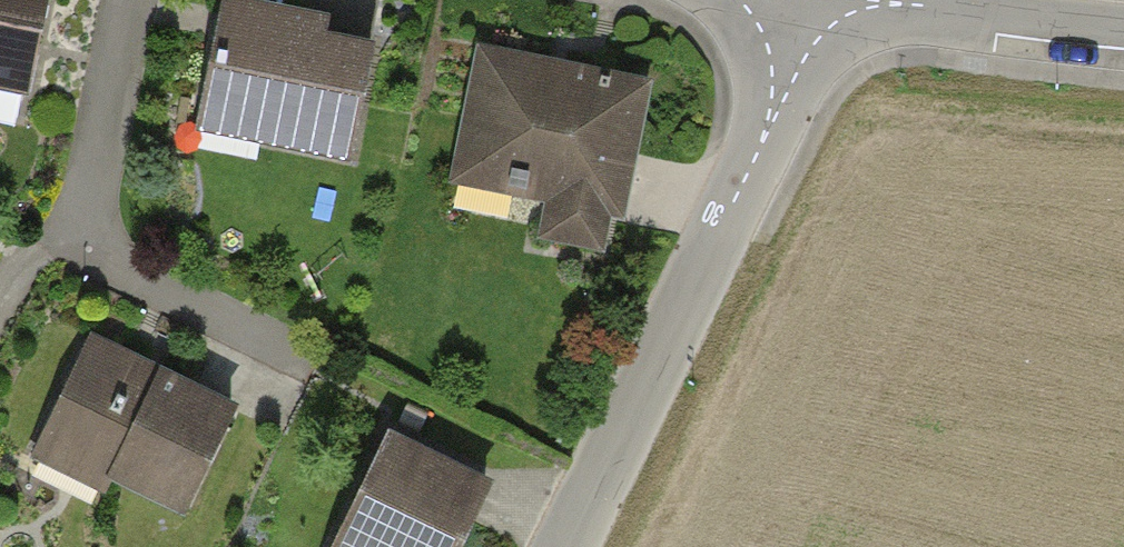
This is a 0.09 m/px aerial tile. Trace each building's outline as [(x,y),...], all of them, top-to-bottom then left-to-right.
[(30,94),(48,0),(0,0),(0,89),(30,94)] [(351,164),(374,42),(328,34),(332,16),(249,0),(227,0),(202,135),(351,164)] [(487,44),(461,174),(542,190),(532,240),(603,254),(639,74),(487,44)] [(241,407),(87,332),(30,449),(184,524),(241,407)] [(494,481),(392,431),(335,546),(461,546),(494,481)]
